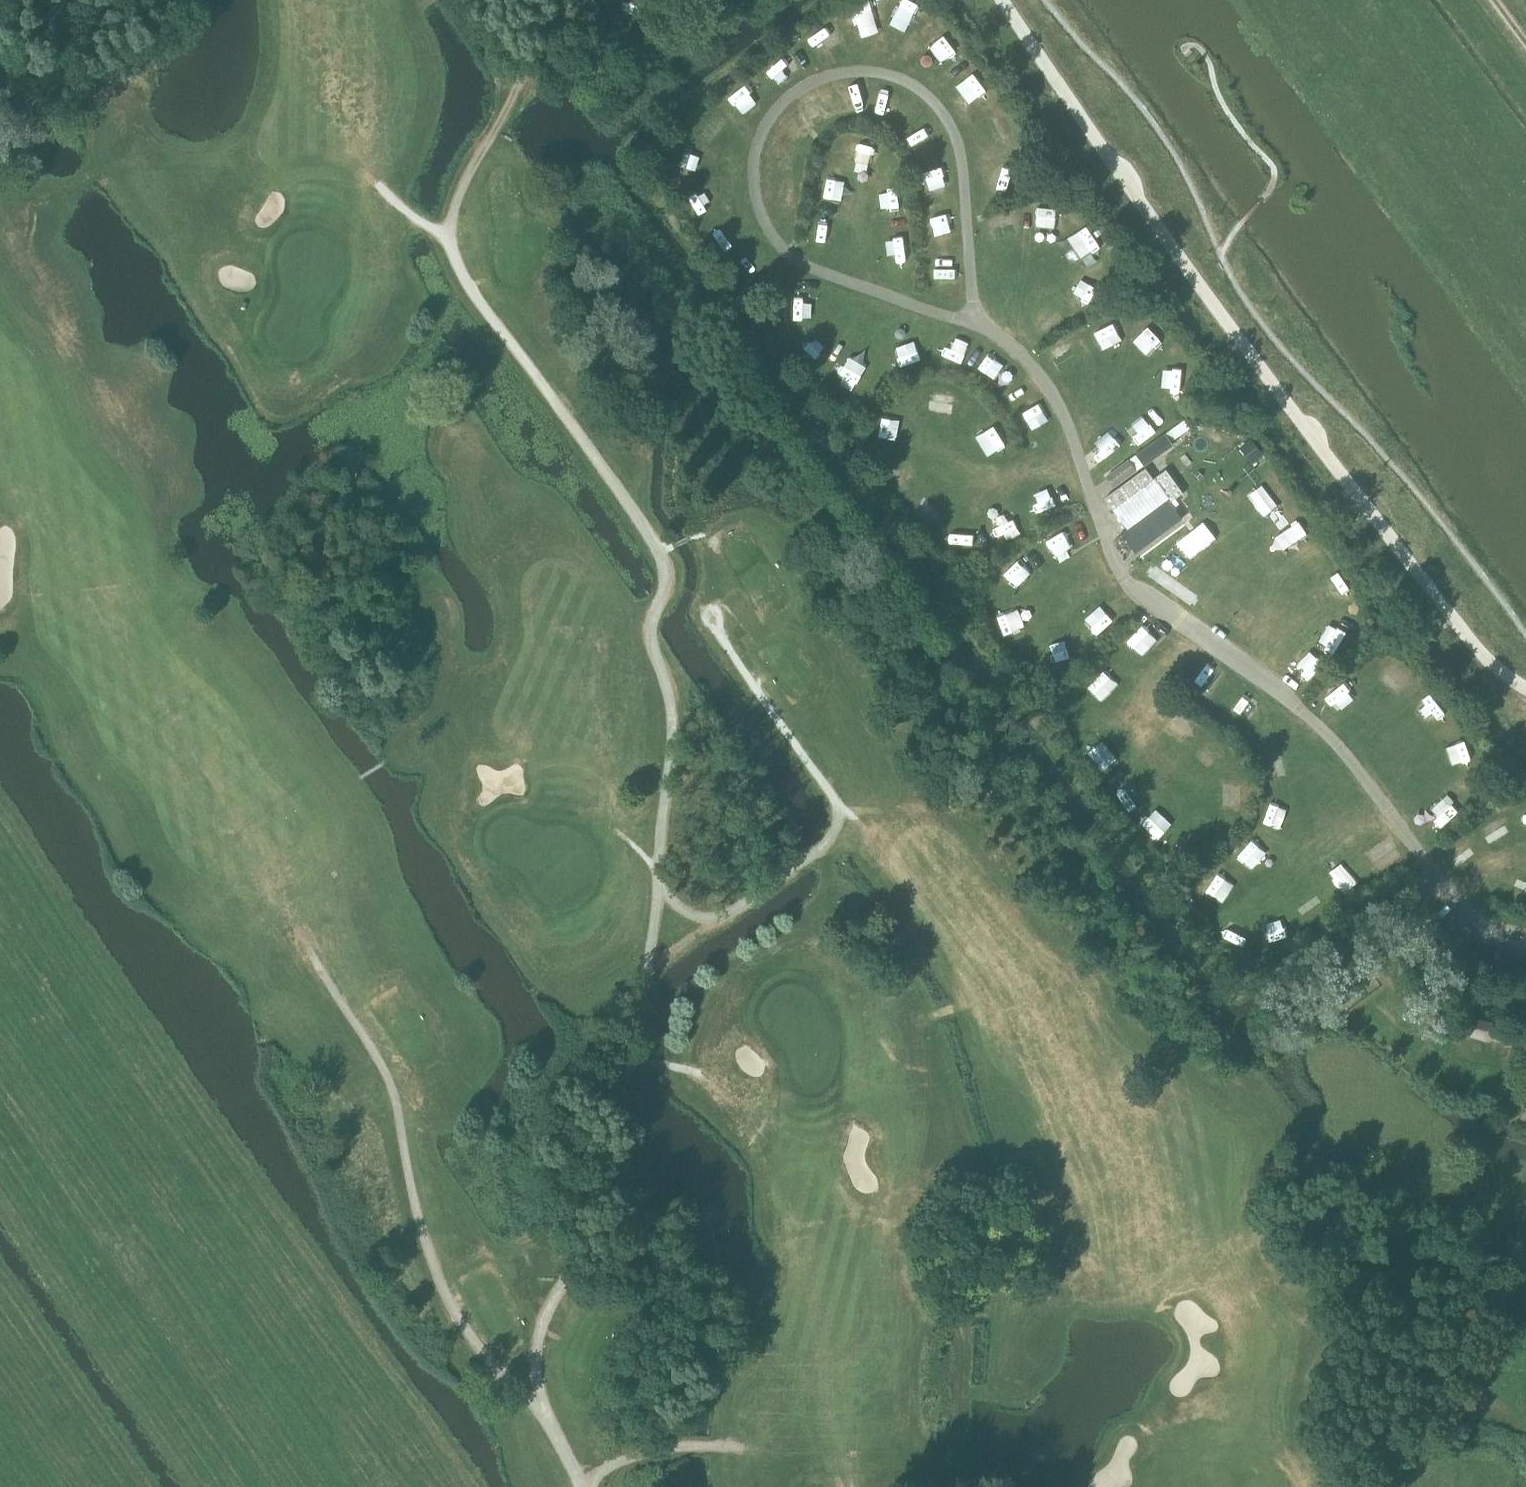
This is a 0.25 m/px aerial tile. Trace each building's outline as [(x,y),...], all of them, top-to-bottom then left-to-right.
[(1257,448),(1249,455),(1256,462),(1263,456),(1257,448)] [(1127,461),(1107,476),(1115,486),(1143,466),(1135,455),(1127,461)] [(1154,481),(1145,469),(1105,499),(1114,511),(1154,481)] [(1166,470),(1153,479),(1170,502),(1183,493),(1166,470)] [(1121,533),(1135,553),(1182,519),(1167,499),(1121,533)] [(1471,1018),(1466,1034),(1490,1040),(1494,1025),(1471,1018)]
